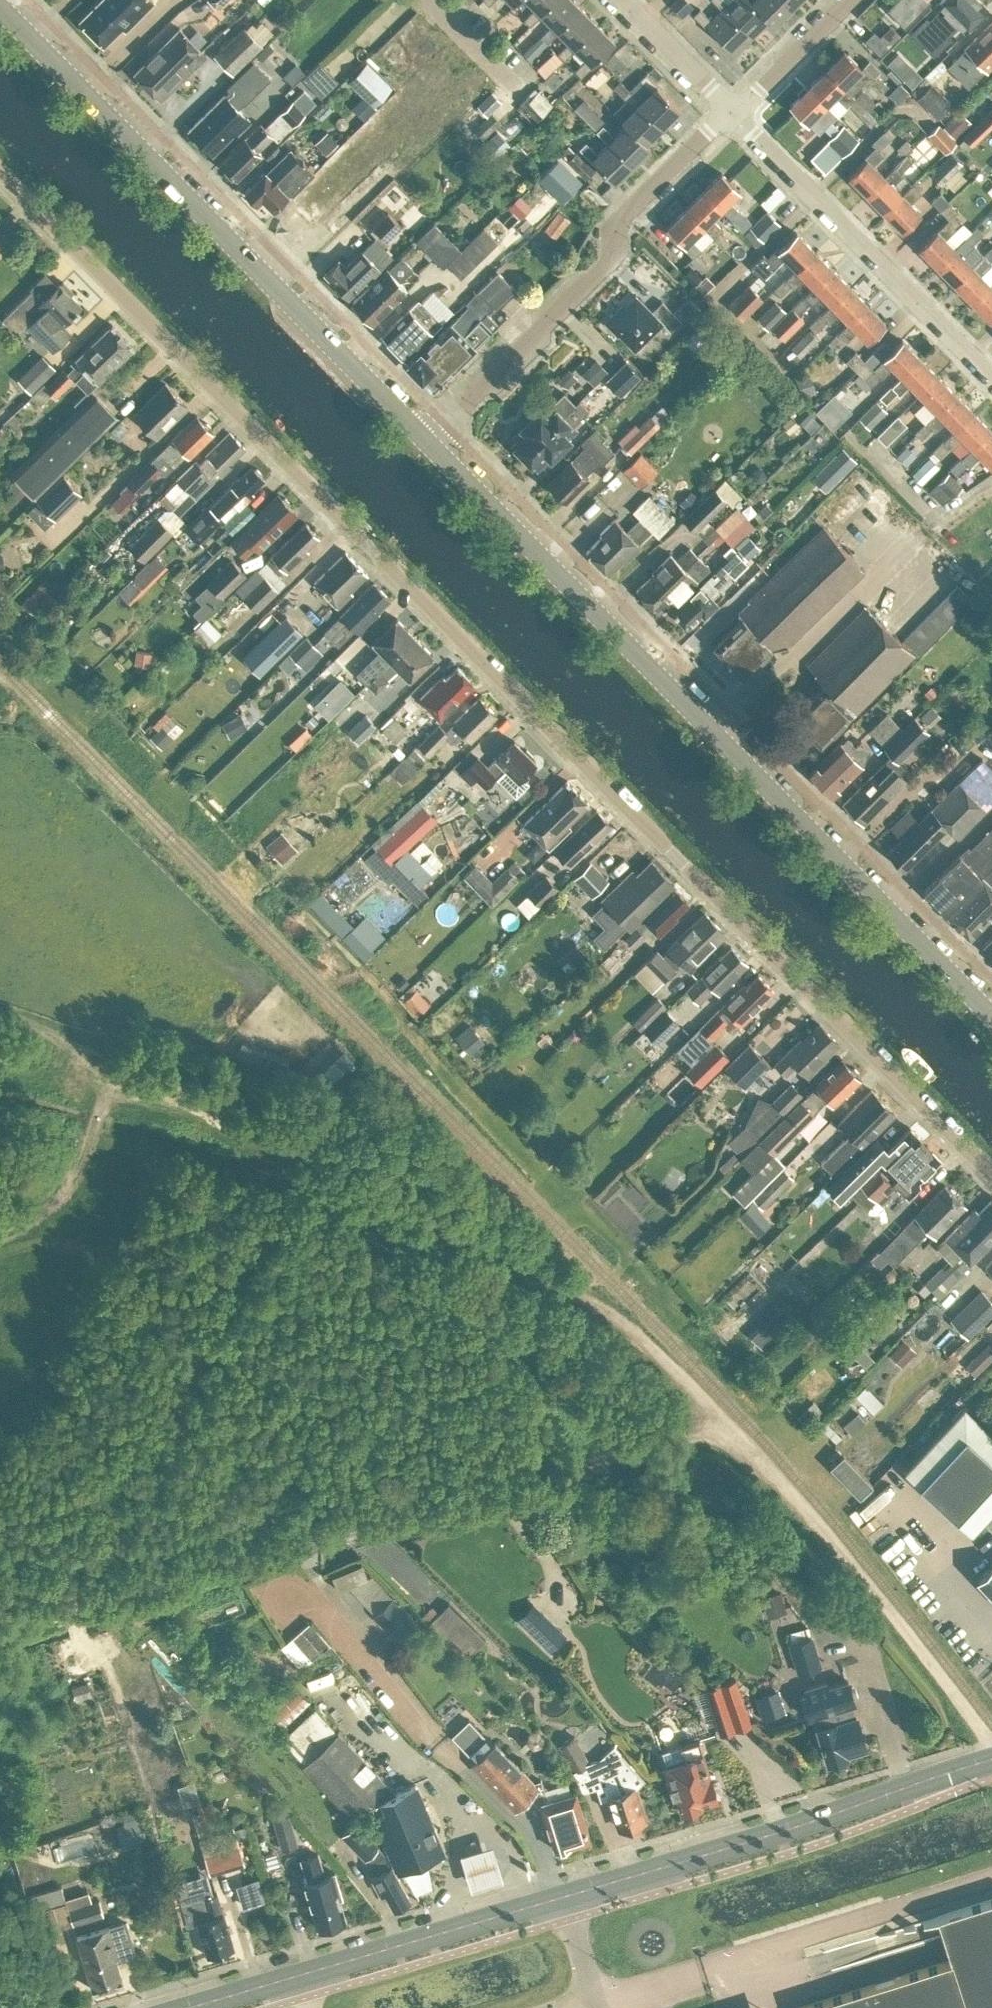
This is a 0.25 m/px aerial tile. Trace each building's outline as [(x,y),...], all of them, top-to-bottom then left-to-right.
[(103,44),(122,25),(125,29),(154,1),(152,0),(99,0),(79,19),(103,44)] [(488,5),(484,0),(483,0),(478,5),(489,16),(495,11),(488,5)] [(549,0),(528,0),(534,6),(523,18),(530,24),(541,13),(539,11),(549,0)] [(579,5),(574,0),(549,0),(539,11),(541,13),(552,23),(540,35),(547,41),(558,30),(556,28),(579,5)] [(693,6),(687,0),(674,0),(670,4),(682,16),(693,6)] [(728,1),(727,0),(714,0),(721,8),(722,7),(751,36),(768,18),(749,0),(729,0),(728,1)] [(790,6),(784,0),(749,0),(768,18),(773,23),(790,6)] [(892,0),(893,2),(887,7),(885,5),(864,27),(883,47),(911,19),(909,17),(925,0),(892,0)] [(986,6),(980,0),(938,0),(936,2),(942,8),(922,28),(937,43),(957,23),(963,29),(986,6)] [(573,45),(596,22),(579,5),(556,28),(558,30),(568,40),(557,52),(564,58),(575,47),(573,45)] [(722,7),(721,8),(711,18),(699,6),(692,13),(705,25),(706,24),(734,52),(751,36),(722,7)] [(400,75),(436,40),(409,11),(372,46),(400,75)] [(257,39),(271,29),(262,17),(248,28),(257,39)] [(380,30),(378,22),(369,19),(363,25),(364,30),(364,32),(367,35),(369,35),(374,36),(380,30)] [(991,63),(991,19),(963,47),(964,48),(947,66),(967,86),(984,68),(985,69),(991,63)] [(591,62),(614,40),(596,22),(573,45),(575,47),(586,57),(574,69),(581,75),(592,63),(591,62)] [(146,83),(193,37),(179,24),(134,71),(146,83)] [(261,43),(248,30),(243,25),(213,54),(231,72),(261,43)] [(207,50),(193,37),(146,83),(161,97),(194,63),(207,50)] [(530,59),(538,50),(532,43),(523,52),(530,59)] [(874,77),(863,66),(861,68),(844,50),(826,68),(844,86),(855,75),(863,83),(866,86),(871,81),(882,92),(889,85),(877,73),(874,77)] [(393,87),(367,61),(348,81),(373,107),(393,87)] [(267,76),(266,75),(252,62),(229,85),(230,87),(191,125),(215,149),(233,132),(235,133),(250,119),(237,106),(267,76)] [(826,68),(808,86),(825,104),(826,103),(835,94),(846,106),(848,103),(871,127),(878,120),(854,96),(853,96),(844,86),(826,68)] [(308,88),(317,79),(309,72),(300,81),(308,88)] [(650,90),(640,100),(638,102),(661,125),(679,108),(656,85),(657,84),(645,72),(638,78),(650,90)] [(319,81),(317,79),(308,88),(311,90),(319,81)] [(898,98),(906,90),(898,82),(889,90),(898,98)] [(936,116),(950,102),(930,82),(916,96),(936,116)] [(836,114),(826,103),(825,104),(808,86),(789,104),(807,122),(809,120),(811,122),(814,124),(821,126),(826,125),(830,121),(833,124),(840,117),(837,113),(836,114)] [(538,90),(538,91),(534,87),(519,102),(536,119),(551,104),(538,90)] [(638,102),(640,100),(628,88),(621,95),(633,107),(620,119),(625,124),(626,123),(644,142),(661,125),(638,102)] [(546,96),(551,102),(557,96),(551,91),(546,96)] [(277,138),(303,111),(291,99),(264,125),(260,121),(248,134),(247,133),(223,157),(228,162),(225,164),(236,175),(248,163),(249,164),(262,152),(258,148),(272,133),(277,138)] [(332,109),(326,103),(316,113),(321,119),(332,109)] [(945,121),(955,131),(969,115),(959,106),(945,121)] [(991,124),(991,108),(964,136),(972,144),(991,124)] [(491,111),(478,125),(486,134),(500,121),(491,111)] [(544,133),(555,123),(546,115),(536,125),(544,133)] [(648,146),(644,142),(626,123),(625,124),(613,135),(602,123),(595,130),(607,141),(608,140),(631,163),(648,146)] [(826,139),(842,155),(858,138),(843,123),(826,139)] [(939,123),(927,134),(945,152),(956,141),(939,123)] [(848,174),(866,192),(884,175),(872,163),(882,153),(878,148),(889,137),(882,131),(871,142),(874,145),(863,156),(865,158),(848,174)] [(333,139),(327,134),(315,146),(325,156),(337,144),(333,139)] [(631,163),(608,140),(607,141),(596,152),(585,140),(578,147),(590,159),(591,158),(613,180),(631,163)] [(596,168),(577,150),(576,152),(568,144),(560,152),(587,177),(596,168)] [(290,192),(313,169),(290,146),(266,169),(265,168),(244,188),(256,200),(261,195),(272,207),(287,192),(290,192)] [(939,181),(960,160),(951,151),(930,172),(939,181)] [(910,182),(902,173),(900,171),(910,160),(904,153),(893,165),(884,175),(866,192),(884,210),(901,193),(900,192),(911,182),(910,182)] [(720,171),(702,189),(720,207),(731,218),(730,218),(733,222),(740,215),(737,211),(739,209),(728,199),(738,189),(720,171)] [(918,188),(921,185),(914,178),(910,182),(911,182),(900,192),(901,193),(884,210),(901,228),(919,211),(909,201),(920,190),(918,188)] [(599,205),(606,197),(586,179),(579,186),(599,205)] [(711,216),(720,207),(702,189),(685,207),(702,225),(712,235),(723,247),(730,240),(720,229),(722,227),(711,216)] [(954,246),(944,236),(955,226),(954,225),(958,220),(953,214),(957,210),(940,191),(931,200),(947,217),(918,245),(936,264),(954,246)] [(691,236),(702,225),(685,207),(667,225),(684,242),(682,244),(692,255),(689,258),(701,270),(708,263),(697,252),(701,247),(691,236)] [(570,218),(569,218),(568,217),(558,209),(557,209),(550,218),(562,227),(570,218)] [(772,211),(753,230),(762,238),(781,220),(772,211)] [(379,232),(362,248),(346,265),(340,258),(327,272),(337,282),(344,291),(346,291),(348,293),(365,277),(368,279),(392,255),(377,240),(383,234),(387,238),(400,225),(388,212),(373,226),(379,232)] [(423,229),(414,238),(442,267),(447,262),(461,248),(442,228),(433,220),(423,229)] [(964,236),(954,246),(936,264),(954,281),(972,264),(962,254),(973,244),(971,242),(982,231),(975,223),(963,235),(964,236)] [(498,241),(484,227),(461,249),(475,263),(498,241)] [(795,268),(813,250),(795,232),(778,249),(776,247),(765,257),(762,254),(750,265),(757,272),(768,261),(773,266),(784,256),(795,267),(795,268)] [(979,272),(990,261),(989,259),(991,256),(991,242),(981,253),(982,254),(972,264),(954,281),(971,299),(989,282),(979,272)] [(813,285),(831,268),(813,250),(795,268),(795,267),(785,277),(784,277),(773,288),(780,295),(790,285),(792,287),(803,276),(813,285)] [(388,266),(354,299),(356,301),(356,305),(359,309),(363,309),(374,320),(400,296),(398,294),(407,286),(400,279),(413,267),(401,255),(389,267),(388,266)] [(821,293),(830,303),(831,303),(848,285),(831,268),(813,285),(803,295),(802,294),(791,306),(792,307),(772,327),(783,338),(803,318),(798,313),(808,302),(810,304),(821,293)] [(409,362),(434,387),(509,314),(507,312),(497,321),(489,313),(516,287),(498,269),(465,301),(469,304),(409,362)] [(703,292),(712,283),(705,276),(695,285),(703,292)] [(989,282),(971,299),(989,318),(991,315),(991,279),(989,282)] [(32,289),(2,317),(16,332),(31,317),(33,319),(32,319),(57,344),(71,330),(62,322),(74,310),(75,311),(78,308),(77,307),(81,304),(70,292),(73,290),(63,280),(61,283),(59,281),(41,299),(32,289)] [(749,282),(728,303),(743,318),(764,297),(749,282)] [(848,321),(866,303),(848,285),(831,303),(830,303),(820,313),(820,312),(808,324),(815,331),(826,320),(828,322),(839,311),(848,321)] [(618,307),(604,321),(618,334),(620,332),(635,348),(662,321),(670,330),(682,319),(662,299),(651,309),(635,293),(619,309),(618,307)] [(694,323),(705,312),(688,294),(676,305),(694,323)] [(406,356),(440,322),(417,299),(383,333),(406,356)] [(768,328),(786,310),(775,299),(757,316),(768,328)] [(866,339),(884,321),(866,303),(848,321),(837,331),(833,334),(840,341),(844,338),(846,339),(856,329),(866,339)] [(89,389),(133,346),(112,324),(75,359),(74,359),(71,362),(74,366),(67,373),(63,369),(46,386),(55,395),(73,377),(87,390),(74,403),(78,407),(11,473),(34,497),(117,417),(89,389)] [(800,355),(818,338),(808,328),(791,346),(800,355)] [(920,357),(901,338),(872,367),(864,359),(855,369),(863,377),(868,373),(875,380),(880,375),(881,376),(892,365),(901,374),(920,357)] [(686,342),(685,346),(685,349),(688,353),(696,355),(700,355),(702,351),(703,347),(701,342),(695,339),(689,339),(686,342)] [(783,350),(778,345),(773,350),(778,355),(783,350)] [(845,359),(855,369),(864,359),(855,350),(845,359)] [(608,366),(596,353),(583,365),(595,378),(608,366)] [(919,392),(937,374),(920,357),(901,374),(891,384),(879,395),(886,402),(897,392),(899,394),(910,383),(919,392)] [(625,358),(605,378),(619,392),(639,373),(625,358)] [(31,391),(50,373),(36,359),(17,377),(31,391)] [(855,369),(845,359),(834,370),(844,379),(855,369)] [(556,380),(567,387),(577,377),(568,368),(556,380)] [(803,396),(816,392),(810,373),(797,377),(803,396)] [(937,410),(955,392),(937,374),(919,392),(936,410),(937,410)] [(155,437),(187,406),(165,383),(133,414),(155,437)] [(575,403),(563,391),(552,402),(551,401),(542,410),(540,407),(521,426),(523,427),(510,440),(524,454),(564,414),(565,414),(575,403)] [(831,392),(803,417),(815,431),(844,407),(831,392)] [(955,428),(972,410),(955,392),(937,410),(936,410),(927,419),(926,419),(914,431),(921,437),(932,427),(934,429),(945,418),(955,428)] [(574,423),(589,408),(579,399),(575,403),(565,414),(564,414),(524,454),(525,455),(525,459),(537,470),(541,466),(539,465),(549,455),(551,456),(569,438),(568,436),(577,427),(574,423)] [(877,399),(859,417),(870,427),(887,409),(877,399)] [(915,408),(909,402),(908,401),(897,413),(904,420),(915,408)] [(660,423),(665,417),(657,409),(651,415),(660,423)] [(972,445),(990,427),(972,410),(955,428),(944,438),(944,437),(932,449),(939,455),(950,445),(952,447),(963,436),(972,445)] [(631,452),(660,423),(651,415),(650,414),(622,443),(631,452)] [(789,432),(799,423),(791,414),(781,423),(789,432)] [(189,455),(212,432),(210,430),(210,427),(206,422),(203,422),(196,415),(156,455),(152,458),(162,469),(161,470),(165,473),(174,464),(171,461),(183,450),(189,455)] [(614,451),(602,438),(604,436),(596,427),(581,441),(585,445),(547,482),(565,500),(579,487),(582,487),(586,480),(589,477),(585,474),(600,460),(602,463),(614,451)] [(990,427),(972,445),(962,455),(961,454),(950,466),(957,473),(967,462),(969,465),(980,454),(990,464),(991,462),(991,429),(990,427)] [(228,463),(243,448),(228,433),(205,456),(207,458),(199,466),(194,461),(166,490),(178,502),(189,492),(190,493),(196,486),(201,491),(213,479),(216,482),(223,475),(231,467),(228,463)] [(915,454),(906,445),(896,454),(905,464),(915,454)] [(830,486),(849,466),(835,452),(815,472),(830,486)] [(921,482),(939,464),(930,455),(912,472),(921,482)] [(162,469),(152,458),(128,482),(138,492),(161,470),(162,469)] [(626,470),(643,488),(653,478),(636,460),(626,470)] [(224,520),(238,506),(252,492),(250,490),(262,478),(260,477),(260,473),(256,468),(252,469),(250,467),(238,479),(237,477),(174,537),(187,551),(221,517),(224,520)] [(962,485),(948,470),(929,489),(941,501),(952,495),(962,485)] [(55,519),(82,493),(63,474),(37,500),(55,519)] [(696,530),(727,500),(716,488),(685,519),(696,530)] [(281,497),(280,496),(278,494),(230,538),(243,552),(253,543),(258,548),(296,513),(288,505),(289,501),(284,497),(281,497)] [(599,537),(586,550),(608,572),(622,558),(624,560),(640,544),(639,543),(652,530),(658,536),(674,520),(648,494),(633,510),(628,505),(601,531),(599,537)] [(765,502),(760,507),(766,514),(772,509),(765,502)] [(732,545),(754,524),(737,506),(715,526),(732,545)] [(753,521),(759,516),(755,511),(749,516),(753,521)] [(158,516),(129,544),(145,560),(174,532),(158,516)] [(302,550),(318,535),(305,522),(266,560),(281,576),(304,552),(302,550)] [(823,526),(781,567),(749,598),(750,600),(738,612),(743,617),(715,644),(726,656),(726,657),(732,664),(733,663),(744,674),(771,648),(781,646),(786,646),(865,569),(823,526)] [(747,559),(759,546),(749,536),(737,549),(747,559)] [(143,589),(177,556),(166,544),(132,578),(143,589)] [(685,567),(698,554),(690,547),(678,559),(671,552),(655,568),(655,571),(637,589),(650,602),(661,591),(659,588),(674,573),(676,575),(684,567),(685,567)] [(699,583),(673,609),(677,613),(677,615),(678,617),(679,619),(680,621),(680,620),(682,622),(683,623),(685,623),(687,623),(688,624),(699,613),(703,617),(717,602),(711,596),(718,589),(717,588),(731,573),(734,576),(748,562),(735,550),(700,585),(699,583)] [(349,589),(366,573),(345,551),(323,572),(314,581),(337,605),(351,591),(349,589)] [(692,574),(705,561),(698,554),(685,567),(684,567),(676,575),(674,573),(659,588),(661,591),(650,602),(659,611),(672,598),(675,601),(698,579),(692,574)] [(231,558),(207,581),(223,597),(247,574),(231,558)] [(256,568),(236,588),(257,610),(278,589),(256,568)] [(377,611),(390,599),(373,582),(323,630),(337,645),(355,627),(360,633),(380,613),(377,611)] [(35,613),(49,593),(37,584),(30,595),(28,594),(21,603),(35,613)] [(918,653),(972,598),(957,584),(903,638),(918,653)] [(854,712),(913,652),(866,605),(806,664),(825,682),(792,715),(819,743),(852,710),(854,712)] [(309,623),(293,608),(277,625),(292,640),(309,623)] [(209,644),(221,632),(206,616),(193,628),(209,644)] [(367,681),(414,635),(397,617),(373,640),(382,650),(359,672),(367,681)] [(264,642),(277,632),(267,619),(254,629),(264,642)] [(300,664),(318,647),(306,635),(289,653),(300,664)] [(409,677),(432,654),(414,635),(367,681),(376,690),(400,667),(409,677)] [(149,665),(151,651),(136,649),(134,663),(149,665)] [(439,717),(474,683),(457,666),(440,683),(438,680),(420,697),(439,717)] [(479,696),(453,721),(455,723),(447,731),(439,723),(417,744),(427,754),(445,736),(450,741),(462,730),(470,739),(496,713),(479,696)] [(405,728),(422,712),(408,697),(390,714),(405,728)] [(332,702),(325,709),(332,715),(338,708),(332,702)] [(913,715),(901,728),(883,746),(882,747),(897,762),(929,730),(925,726),(938,713),(927,702),(914,716),(913,715)] [(239,713),(221,722),(229,737),(247,727),(239,713)] [(868,731),(883,746),(901,728),(886,713),(868,731)] [(358,741),(376,724),(369,717),(366,714),(349,731),(351,734),(358,741)] [(863,762),(869,749),(860,740),(854,745),(846,737),(842,742),(840,740),(809,771),(831,794),(863,762)] [(521,775),(535,761),(532,758),(533,756),(526,748),(524,750),(514,740),(488,766),(478,756),(461,772),(471,782),(475,777),(484,786),(494,775),(515,796),(528,782),(521,775)] [(365,751),(373,757),(378,751),(370,745),(365,751)] [(401,781),(425,758),(413,746),(390,770),(401,781)] [(864,820),(905,779),(892,765),(877,780),(871,773),(844,800),(864,820)] [(987,800),(991,796),(991,769),(974,785),(987,800)] [(567,822),(588,801),(567,779),(524,822),(548,847),(570,825),(567,822)] [(956,835),(983,807),(957,781),(931,808),(930,807),(916,821),(906,811),(890,828),(900,838),(886,851),(904,868),(946,825),(956,835)] [(423,804),(421,803),(376,845),(392,862),(395,859),(419,884),(443,862),(422,839),(410,851),(407,848),(419,836),(437,820),(423,804)] [(593,836),(608,822),(596,809),(554,850),(568,865),(596,839),(593,836)] [(991,865),(991,826),(970,848),(973,851),(965,859),(959,853),(923,890),(945,912),(991,865)] [(282,862),(297,848),(281,831),(266,844),(282,862)] [(258,856),(267,847),(261,841),(252,849),(258,856)] [(630,927),(675,883),(651,858),(636,873),(632,869),(602,898),(630,927)] [(519,878),(526,872),(514,860),(507,867),(519,878)] [(574,878),(592,896),(609,880),(591,861),(574,878)] [(463,876),(492,905),(518,879),(506,867),(492,880),(476,863),(463,876)] [(945,912),(969,935),(989,915),(991,917),(991,865),(945,912)] [(528,914),(558,886),(545,873),(527,890),(528,891),(517,902),(528,914)] [(688,901),(675,888),(640,922),(598,962),(614,978),(636,957),(633,947),(654,927),(659,933),(674,918),(672,916),(688,901)] [(661,954),(657,950),(646,961),(663,978),(680,962),(689,970),(706,953),(705,952),(725,933),(704,911),(667,947),(668,948),(661,954)] [(375,948),(352,926),(342,936),(364,958),(375,948)] [(452,938),(447,933),(440,939),(445,945),(452,938)] [(991,953),(991,933),(982,943),(991,953)] [(730,977),(746,961),(730,945),(685,989),(697,1001),(713,986),(719,992),(732,979),(730,977)] [(699,1026),(710,1038),(727,1021),(733,1028),(756,1006),(753,1003),(770,986),(757,973),(745,985),(743,983),(699,1026)] [(416,987),(402,998),(414,1014),(429,1003),(416,987)] [(657,995),(632,1020),(642,1030),(667,1005),(657,995)] [(666,1008),(645,1029),(657,1042),(679,1021),(666,1008)] [(820,1060),(838,1042),(818,1022),(802,1039),(800,1038),(774,1062),(785,1072),(795,1062),(808,1075),(821,1062),(820,1060)] [(482,1043),(467,1025),(455,1035),(470,1053),(471,1052),(478,1046),(482,1043)] [(714,1041),(686,1069),(701,1085),(730,1057),(714,1041)] [(749,1041),(725,1065),(745,1086),(769,1062),(749,1041)] [(765,1133),(760,1139),(774,1152),(813,1112),(812,1111),(827,1097),(833,1104),(836,1100),(840,1100),(843,1097),(843,1093),(860,1077),(857,1074),(857,1071),(853,1067),(850,1067),(841,1058),(765,1133)] [(789,1083),(772,1102),(781,1111),(799,1093),(789,1083)] [(861,1146),(895,1112),(871,1088),(841,1118),(842,1118),(838,1122),(849,1132),(820,1161),(833,1174),(861,1145),(861,1146)] [(742,1156),(760,1139),(765,1133),(751,1118),(727,1143),(742,1156)] [(891,1176),(902,1164),(900,1162),(922,1140),(909,1127),(887,1149),(887,1148),(872,1162),(863,1153),(828,1187),(839,1197),(847,1189),(857,1179),(863,1185),(882,1167),(891,1176)] [(784,1163),(774,1152),(760,1139),(740,1158),(753,1172),(733,1191),(745,1202),(784,1163)] [(918,1178),(939,1157),(922,1140),(900,1162),(902,1164),(891,1176),(882,1167),(863,1185),(857,1179),(847,1189),(867,1210),(895,1182),(908,1195),(919,1184),(918,1178)] [(784,1166),(753,1197),(763,1206),(793,1176),(784,1166)] [(945,1185),(915,1215),(935,1234),(965,1204),(945,1185)] [(816,1211),(826,1203),(817,1194),(808,1202),(816,1211)] [(935,1246),(950,1261),(942,1268),(940,1266),(924,1282),(930,1288),(939,1297),(962,1275),(959,1273),(969,1262),(991,1239),(991,1198),(978,1212),(974,1208),(935,1246)] [(762,1210),(752,1199),(736,1214),(747,1225),(762,1210)] [(893,1264),(917,1240),(903,1226),(879,1250),(893,1264)] [(924,1282),(917,1289),(923,1295),(930,1288),(924,1282)] [(950,1318),(968,1337),(991,1314),(991,1298),(981,1287),(950,1318)] [(904,1339),(890,1353),(902,1365),(916,1350),(904,1339)] [(965,1364),(975,1374),(991,1358),(991,1346),(988,1342),(965,1364)] [(860,1344),(851,1353),(865,1367),(874,1358),(860,1344)] [(858,1362),(846,1364),(848,1374),(859,1372),(858,1362)] [(873,1412),(883,1402),(865,1385),(855,1394),(873,1412)] [(970,1531),(984,1516),(991,1524),(991,1433),(964,1406),(904,1469),(970,1531)] [(843,1453),(829,1466),(859,1497),(873,1484),(843,1453)] [(361,1563),(333,1575),(339,1590),(368,1578),(361,1563)] [(977,1577),(991,1593),(991,1563),(977,1577)] [(762,1596),(768,1616),(787,1611),(781,1590),(762,1596)] [(417,1620),(393,1595),(372,1615),(396,1639),(417,1620)] [(517,1617),(550,1649),(566,1633),(533,1601),(517,1617)] [(485,1638),(448,1602),(429,1622),(466,1658),(485,1638)] [(331,1642),(310,1619),(292,1636),(312,1658),(331,1642)] [(430,1644),(438,1653),(446,1645),(438,1636),(430,1644)] [(799,1672),(820,1666),(811,1636),(790,1642),(799,1672)] [(720,1733),(750,1723),(735,1677),(705,1687),(720,1733)] [(279,1732),(311,1701),(290,1678),(258,1709),(279,1732)] [(816,1726),(826,1760),(847,1754),(846,1752),(866,1746),(855,1714),(852,1702),(854,1701),(852,1695),(854,1694),(852,1685),(849,1686),(847,1679),(826,1686),(825,1681),(804,1688),(806,1693),(800,1694),(806,1716),(812,1714),(816,1726)] [(213,1700),(224,1690),(215,1680),(204,1690),(213,1700)] [(780,1687),(756,1695),(763,1717),(787,1710),(780,1687)] [(281,1737),(305,1762),(304,1764),(354,1817),(370,1803),(398,1869),(444,1850),(415,1783),(396,1792),(338,1730),(337,1731),(315,1706),(281,1737)] [(475,1759),(492,1743),(469,1718),(452,1734),(475,1759)] [(644,1818),(634,1786),(643,1777),(613,1745),(598,1759),(589,1762),(574,1735),(559,1743),(574,1769),(582,1787),(596,1783),(601,1797),(609,1795),(619,1826),(630,1822),(633,1824),(640,1822),(641,1819),(644,1818)] [(700,1802),(716,1797),(699,1739),(660,1751),(664,1764),(672,1792),(675,1791),(680,1809),(683,1808),(686,1811),(697,1808),(698,1804),(700,1803),(700,1802)] [(475,1759),(471,1764),(515,1810),(534,1792),(541,1801),(555,1848),(570,1844),(570,1843),(589,1837),(575,1791),(548,1799),(542,1778),(543,1783),(540,1786),(496,1741),(492,1743),(475,1759)] [(282,1848),(296,1844),(288,1814),(274,1818),(282,1848)] [(139,1817),(115,1825),(121,1844),(145,1836),(139,1817)] [(365,1858),(379,1844),(356,1821),(342,1834),(365,1858)] [(210,1872),(246,1861),(240,1842),(205,1853),(210,1872)] [(378,1871),(371,1875),(377,1887),(382,1885),(394,1906),(409,1897),(384,1852),(380,1846),(376,1849),(379,1855),(371,1859),(378,1871)] [(494,1846),(462,1856),(473,1892),(505,1883),(494,1846)] [(307,1879),(304,1880),(317,1926),(345,1918),(342,1907),(340,1897),(342,1896),(336,1872),(326,1874),(320,1853),(302,1858),(307,1879)] [(40,1880),(53,1876),(49,1861),(36,1864),(40,1880)] [(206,1955),(233,1947),(218,1892),(203,1897),(203,1895),(179,1901),(185,1923),(196,1920),(206,1955)] [(936,1914),(950,1958),(797,2006),(798,2007),(991,2007),(991,1897),(936,1914)] [(60,1927),(104,1915),(99,1898),(68,1907),(66,1900),(53,1904),(60,1927)] [(93,1989),(122,1980),(115,1958),(134,1952),(125,1921),(77,1935),(93,1989)]
